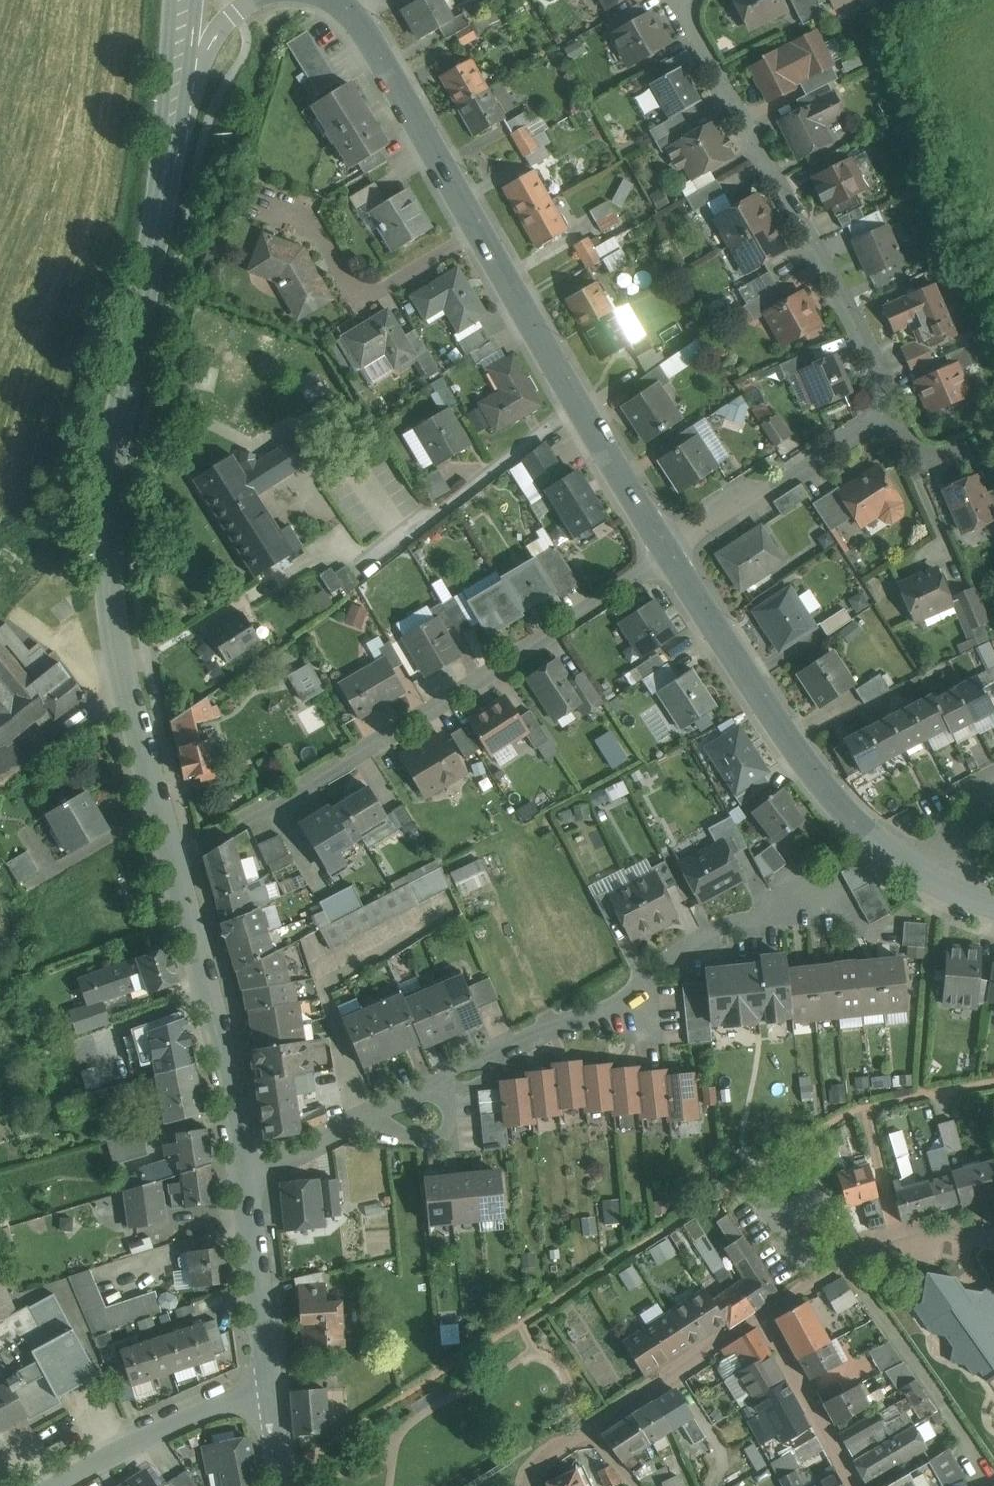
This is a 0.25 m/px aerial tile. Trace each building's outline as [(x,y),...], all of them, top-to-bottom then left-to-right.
[(403,9),(420,39),(439,29),(452,22),(451,21),(439,0),(420,0),(407,7),(403,9)] [(509,6),(515,16),(526,10),(520,0),(509,6)] [(607,8),(621,0),(602,0),(607,8)] [(749,29),(785,11),(779,0),(735,0),(749,29)] [(802,26),(824,15),(819,5),(816,0),(790,0),(802,26)] [(639,4),(607,21),(614,33),(646,16),(639,4)] [(495,12),(470,26),(476,38),(477,38),(502,24),(496,14),(495,12)] [(614,33),(611,35),(629,67),(669,44),(651,13),(646,16),(614,33)] [(463,14),(451,21),(452,22),(439,29),(445,40),(455,34),(470,26),(463,14)] [(470,26),(455,34),(462,46),(476,38),(470,26)] [(338,81),(307,32),(287,45),(318,94),(338,81)] [(816,32),(762,59),(764,62),(751,68),(756,78),(754,79),(758,89),(761,88),(768,101),(794,88),(794,87),(800,84),(799,82),(831,66),(832,65),(816,32)] [(469,60),(441,76),(458,106),(486,90),(469,60)] [(831,66),(799,82),(800,84),(805,95),(828,84),(838,79),(831,66)] [(681,67),(648,86),(668,120),(680,114),(701,101),(681,67)] [(387,146),(348,83),(312,106),(328,132),(324,134),(331,145),(335,143),(351,169),(358,165),(380,151),(387,146)] [(805,95),(796,100),(801,111),(833,95),(828,84),(805,95)] [(486,90),(458,106),(475,136),(503,120),(486,90)] [(801,111),(780,122),(798,158),(830,142),(821,124),(842,113),(833,95),(801,111)] [(668,120),(663,123),(669,133),(686,124),(680,114),(668,120)] [(663,123),(649,131),(655,142),(669,133),(663,123)] [(692,134),(672,146),(673,147),(692,180),(732,157),(713,123),(692,134)] [(669,133),(655,142),(661,153),(673,147),(672,146),(692,134),(686,124),(669,133)] [(524,127),(511,134),(518,145),(531,138),(524,127)] [(541,133),(531,139),(538,150),(544,147),(548,145),(541,133)] [(518,145),(518,146),(525,158),(538,150),(531,139),(531,138),(518,145)] [(538,150),(525,158),(530,167),(549,156),(544,147),(538,150)] [(380,151),(358,165),(365,175),(387,161),(380,151)] [(850,158),(811,178),(816,188),(815,189),(822,203),(823,202),(827,210),(853,197),(867,190),(850,158)] [(532,171),(503,188),(521,218),(549,201),(532,171)] [(610,199),(620,205),(633,183),(622,177),(610,199)] [(717,180),(685,198),(693,212),(724,194),(717,180)] [(374,183),(349,198),(356,211),(382,195),(374,183)] [(406,191),(372,212),(380,226),(378,228),(381,234),(384,232),(394,250),(429,229),(406,191)] [(755,197),(715,220),(730,246),(770,223),(755,197)] [(853,197),(832,208),(842,229),(848,227),(864,218),(853,197)] [(549,201),(521,218),(537,248),(566,231),(549,201)] [(608,202),(590,212),(596,223),(614,213),(613,213),(608,202)] [(864,218),(848,227),(854,241),(885,228),(878,212),(864,218)] [(614,213),(596,223),(602,233),(619,223),(614,213)] [(770,223),(730,246),(745,272),(785,249),(770,223)] [(885,228),(854,241),(869,275),(900,261),(886,228),(885,228)] [(302,251),(263,237),(251,271),(276,280),(279,284),(278,285),(280,287),(281,287),(298,318),(330,300),(302,251)] [(587,238),(574,245),(581,257),(593,250),(587,238)] [(615,238),(594,250),(600,262),(604,260),(621,250),(615,238)] [(593,250),(581,257),(587,269),(600,262),(594,250),(593,250)] [(621,250),(604,260),(611,273),(629,263),(621,250)] [(487,315),(457,268),(409,297),(423,321),(425,320),(421,313),(438,304),(457,333),(487,315)] [(769,272),(737,290),(746,305),(769,289),(775,284),(769,272)] [(595,283),(566,299),(583,329),(612,313),(595,283)] [(934,285),(892,303),(887,301),(885,306),(883,307),(884,310),(882,315),(887,317),(894,333),(909,327),(919,330),(917,334),(915,337),(917,341),(921,343),(927,340),(930,348),(957,336),(934,285)] [(746,305),(744,306),(753,321),(766,314),(779,306),(769,289),(746,305)] [(779,306),(766,314),(784,345),(819,325),(801,294),(779,306)] [(387,310),(342,337),(361,367),(386,352),(396,368),(413,357),(401,338),(403,337),(387,310)] [(583,329),(600,359),(629,342),(612,313),(583,329)] [(699,317),(685,326),(692,336),(706,326),(699,317)] [(481,327),(457,342),(465,357),(468,354),(488,339),(481,327)] [(974,334),(978,342),(993,336),(993,335),(991,327),(974,334)] [(403,337),(401,338),(413,357),(414,358),(416,357),(427,350),(415,329),(403,337)] [(978,342),(983,354),(993,349),(993,336),(978,342)] [(978,342),(945,357),(950,367),(956,365),(959,371),(972,365),(970,359),(983,354),(978,342)] [(490,343),(468,354),(474,365),(496,354),(490,343)] [(651,343),(635,352),(641,364),(657,354),(651,343)] [(672,344),(660,353),(665,361),(675,355),(678,352),(672,344)] [(914,344),(901,349),(911,371),(932,362),(927,351),(914,344)] [(439,371),(427,350),(416,357),(429,377),(439,371)] [(812,351),(779,365),(785,379),(802,372),(802,370),(818,364),(812,351)] [(657,354),(641,364),(647,374),(659,366),(665,361),(660,353),(657,354)] [(665,361),(659,366),(666,377),(682,366),(675,355),(665,361)] [(818,364),(802,370),(802,372),(817,407),(850,393),(835,356),(818,364)] [(540,407),(513,357),(489,370),(501,392),(479,404),(481,407),(491,425),(495,432),(540,407)] [(950,367),(916,382),(929,413),(970,396),(959,371),(956,365),(950,367)] [(647,374),(626,389),(633,400),(656,385),(667,378),(666,377),(659,366),(647,374)] [(656,385),(633,400),(623,406),(646,441),(679,420),(656,385)] [(741,396),(730,403),(725,418),(742,424),(747,410),(749,408),(748,407),(741,396)] [(481,407),(467,415),(477,433),(491,425),(481,407)] [(448,408),(414,429),(414,430),(418,428),(430,449),(427,451),(436,466),(470,446),(464,436),(463,437),(447,411),(449,410),(448,408)] [(774,418),(761,427),(774,447),(788,438),(774,418)] [(699,437),(692,442),(691,440),(675,451),(660,461),(679,491),(716,467),(715,466),(727,458),(701,420),(692,426),(699,437)] [(692,426),(669,441),(675,451),(691,440),(692,442),(699,437),(692,426)] [(246,471),(243,473),(232,455),(193,480),(255,577),(302,548),(288,526),(279,532),(256,496),(314,458),(301,436),(256,465),(246,471)] [(543,443),(521,461),(537,487),(561,472),(543,443)] [(241,462),(246,471),(256,465),(253,461),(254,455),(244,453),(241,462)] [(540,494),(522,463),(510,471),(529,501),(540,494)] [(841,493),(840,493),(855,516),(860,523),(877,512),(880,518),(885,521),(891,523),(900,517),(902,510),(901,505),(898,501),(897,500),(878,470),(877,469),(841,493)] [(438,470),(419,481),(425,490),(426,490),(443,480),(444,479),(438,470)] [(576,471),(545,490),(574,536),(604,517),(576,471)] [(945,490),(960,526),(971,522),(974,529),(993,521),(993,519),(984,495),(976,476),(945,490)] [(443,480),(426,490),(431,500),(449,490),(443,480)] [(799,485),(773,502),(781,515),(808,498),(799,485)] [(838,488),(812,505),(830,532),(855,516),(840,493),(841,493),(838,488)] [(984,495),(993,519),(993,490),(984,495)] [(760,527),(717,556),(740,591),(783,563),(760,527)] [(534,558),(549,584),(571,571),(554,546),(534,558)] [(534,558),(500,578),(502,582),(520,613),(555,592),(549,584),(534,558)] [(358,587),(345,567),(334,574),(342,587),(347,595),(358,587)] [(334,574),(331,568),(320,575),(331,594),(342,587),(334,574)] [(555,592),(557,597),(562,597),(577,588),(579,584),(571,571),(549,584),(555,592)] [(936,571),(900,587),(914,620),(951,604),(936,571)] [(502,582),(468,602),(488,637),(522,616),(520,613),(502,582)] [(59,588),(39,598),(51,624),(72,614),(59,588)] [(789,589),(754,612),(779,651),(814,628),(807,616),(796,599),(789,589)] [(809,590),(796,599),(807,616),(820,607),(809,590)] [(972,593),(957,599),(970,629),(985,622),(972,593)] [(350,601),(342,621),(359,628),(367,608),(350,601)] [(654,602),(619,623),(641,658),(676,636),(654,602)] [(445,611),(441,603),(429,610),(435,620),(436,619),(444,632),(454,626),(445,611)] [(445,611),(454,626),(459,635),(472,627),(458,603),(445,611)] [(844,609),(819,625),(827,636),(851,621),(844,609)] [(242,613),(209,634),(227,663),(260,642),(242,613)] [(435,620),(404,638),(426,676),(458,657),(444,632),(436,619),(435,620)] [(854,622),(840,634),(849,644),(863,632),(854,622)] [(6,623),(0,628),(0,645),(2,647),(5,645),(18,660),(29,651),(29,650),(6,623)] [(389,642),(377,649),(384,660),(385,659),(391,670),(402,664),(389,642)] [(38,643),(29,650),(29,651),(18,660),(27,671),(48,655),(38,643)] [(30,686),(32,684),(2,647),(0,645),(0,710),(30,686)] [(831,652),(799,673),(822,707),(853,686),(831,652)] [(658,654),(634,669),(641,680),(665,665),(658,654)] [(48,655),(27,671),(36,681),(56,665),(48,655)] [(384,660),(340,685),(358,717),(403,691),(391,670),(385,659),(384,660)] [(555,661),(528,678),(527,679),(528,680),(551,715),(551,716),(553,716),(552,715),(563,708),(564,710),(568,711),(582,702),(583,702),(570,681),(556,662),(557,661),(556,660),(555,661)] [(82,692),(59,663),(56,665),(36,681),(32,684),(30,686),(46,710),(53,720),(79,701),(84,703),(87,694),(82,692)] [(310,665),(289,677),(304,702),(324,690),(310,665)] [(665,665),(641,680),(649,691),(653,689),(672,676),(665,665)] [(675,680),(672,676),(653,689),(681,730),(716,707),(691,669),(675,680)] [(601,704),(582,675),(581,674),(580,674),(570,681),(583,702),(582,702),(588,712),(600,705),(601,704)] [(880,674),(855,690),(864,704),(891,691),(880,674)] [(954,689),(972,723),(993,712),(993,711),(977,677),(954,689)] [(0,710),(0,747),(5,743),(46,710),(30,686),(0,710)] [(954,689),(934,700),(931,694),(930,695),(951,734),(972,723),(954,689)] [(619,695),(608,702),(615,712),(625,705),(619,695)] [(930,695),(909,706),(926,740),(947,729),(950,734),(951,734),(930,695)] [(206,698),(171,722),(185,778),(199,775),(200,782),(219,777),(211,740),(200,743),(195,724),(214,719),(206,698)] [(504,700),(471,722),(471,723),(491,753),(491,754),(525,732),(524,731),(505,701),(504,700)] [(909,706),(887,717),(905,751),(926,740),(909,706)] [(518,714),(544,759),(557,751),(531,707),(518,714)] [(887,717),(866,728),(884,762),(905,751),(887,717)] [(611,767),(627,758),(609,728),(593,738),(611,767)] [(884,762),(866,728),(844,740),(860,771),(862,774),(884,762)] [(476,752),(461,729),(450,735),(465,759),(476,752)] [(738,729),(708,749),(722,771),(720,772),(733,792),(734,793),(762,774),(766,772),(763,768),(738,729)] [(463,773),(441,736),(403,759),(425,796),(463,773)] [(0,747),(0,783),(1,782),(23,765),(5,743),(0,747)] [(860,771),(845,743),(833,749),(848,778),(860,771)] [(23,765),(1,782),(6,788),(29,772),(23,765)] [(762,774),(734,793),(733,792),(732,792),(741,806),(769,784),(762,774)] [(594,791),(600,803),(627,791),(621,779),(594,791)] [(368,787),(340,804),(341,805),(359,834),(386,817),(368,787)] [(791,806),(781,793),(782,792),(781,791),(752,812),(753,814),(754,813),(776,841),(775,842),(776,843),(802,823),(801,821),(800,822),(790,809),(793,806),(792,805),(791,806)] [(85,792),(47,814),(70,854),(108,832),(85,792)] [(331,811),(329,807),(300,825),(328,871),(357,854),(351,844),(361,838),(359,834),(341,805),(331,811)] [(402,805),(391,812),(404,833),(415,826),(402,805)] [(746,846),(730,817),(707,829),(716,845),(722,841),(729,856),(746,846)] [(279,835),(257,845),(266,866),(268,865),(288,856),(279,835)] [(233,839),(205,857),(217,899),(246,887),(233,839)] [(716,845),(679,864),(700,903),(742,880),(729,856),(722,841),(716,845)] [(786,864),(771,845),(759,855),(773,874),(786,864)] [(27,852),(7,863),(19,884),(39,872),(27,852)] [(288,856),(268,865),(272,873),(294,862),(290,855),(288,856)] [(480,861),(451,874),(460,896),(489,882),(480,861)] [(664,861),(651,868),(653,873),(654,873),(663,891),(676,884),(664,861)] [(861,861),(840,872),(846,883),(867,871),(861,861)] [(294,862),(272,873),(285,895),(307,885),(294,862)] [(867,871),(846,883),(852,893),(873,882),(867,871)] [(663,891),(654,873),(653,873),(631,885),(653,928),(676,915),(663,891)] [(879,892),(873,882),(852,893),(858,904),(879,892)] [(408,883),(363,907),(331,924),(319,929),(330,950),(419,905),(408,883)] [(609,896),(608,897),(617,914),(630,939),(653,928),(631,885),(609,896)] [(246,887),(217,899),(224,922),(247,913),(253,910),(246,887)] [(606,891),(593,898),(605,921),(617,914),(608,897),(609,896),(606,891)] [(879,892),(858,904),(864,914),(884,903),(879,892)] [(356,893),(323,910),(331,924),(363,907),(356,893)] [(890,913),(884,903),(864,914),(869,925),(890,913)] [(224,922),(223,923),(225,931),(222,936),(227,938),(229,946),(265,932),(264,929),(266,928),(262,913),(260,913),(258,908),(253,910),(247,913),(224,922)] [(927,924),(904,922),(903,934),(927,936),(927,924)] [(265,932),(229,946),(237,971),(238,971),(271,954),(265,932)] [(927,936),(903,934),(902,946),(926,948),(927,936)] [(979,951),(947,948),(943,1004),(973,1006),(974,1004),(978,979),(979,951)] [(167,949),(92,975),(95,984),(101,1001),(130,991),(132,998),(148,992),(148,993),(179,982),(167,949)] [(271,954),(238,971),(243,991),(245,991),(285,983),(280,949),(271,954)] [(785,957),(760,960),(761,967),(767,1024),(782,1022),(781,1016),(791,1015),(787,971),(785,957)] [(902,960),(879,962),(884,1011),(907,1009),(902,960)] [(856,962),(832,965),(832,967),(833,966),(838,1016),(861,1014),(856,964),(856,962)] [(856,964),(861,1014),(884,1011),(879,962),(856,964)] [(832,967),(810,969),(815,1018),(838,1016),(833,966),(832,967)] [(761,967),(705,972),(706,981),(707,993),(708,1005),(709,1017),(710,1023),(724,1021),(724,1028),(767,1024),(761,967)] [(810,969),(787,971),(791,1015),(792,1021),(815,1018),(810,969)] [(467,987),(461,971),(440,980),(462,1030),(482,1021),(477,1009),(467,987)] [(489,977),(467,987),(477,1009),(499,999),(489,977)] [(989,981),(978,979),(974,1004),(985,1006),(986,1000),(989,981)] [(462,1030),(440,980),(421,988),(442,1038),(462,1030)] [(706,981),(682,984),(683,996),(707,993),(706,981)] [(285,983),(245,991),(248,1011),(250,1011),(295,1002),(292,982),(285,983)] [(95,984),(84,988),(92,1010),(103,1006),(101,1001),(95,984)] [(92,1010),(84,988),(73,992),(81,1014),(92,1010)] [(442,1038),(421,988),(401,996),(421,1041),(423,1047),(442,1038)] [(401,996),(399,991),(380,999),(401,1049),(421,1041),(401,996)] [(73,992),(62,996),(70,1018),(77,1016),(81,1014),(73,992)] [(707,993),(683,996),(684,1008),(708,1005),(707,993)] [(401,1049),(380,999),(361,1008),(382,1058),(401,1049)] [(295,1002),(250,1011),(253,1029),(301,1022),(297,1002),(295,1002)] [(708,1005),(684,1008),(685,1020),(709,1017),(708,1005)] [(81,1014),(77,1016),(81,1027),(107,1017),(103,1006),(92,1010),(81,1014)] [(382,1058),(361,1008),(341,1016),(362,1066),(382,1058)] [(709,1017),(685,1020),(687,1032),(710,1029),(710,1023),(709,1017)] [(301,1022),(253,1029),(256,1050),(303,1042),(305,1042),(301,1022)] [(710,1029),(687,1032),(688,1043),(711,1041),(710,1029)] [(256,1050),(252,1050),(257,1081),(310,1073),(310,1072),(303,1042),(256,1050)] [(581,1062),(553,1065),(554,1071),(555,1071),(559,1108),(585,1105),(581,1068),(582,1068),(581,1062)] [(195,1065),(156,1075),(161,1099),(200,1092),(195,1065)] [(582,1068),(586,1105),(585,1105),(586,1111),(613,1108),(610,1071),(610,1065),(582,1068)] [(610,1071),(613,1108),(613,1114),(640,1111),(641,1111),(637,1074),(638,1074),(637,1068),(610,1071)] [(310,1073),(257,1081),(265,1138),(300,1133),(326,1122),(326,1121),(327,1121),(325,1106),(317,1109),(312,1071),(310,1072),(310,1073)] [(554,1071),(527,1074),(527,1080),(528,1080),(532,1117),(533,1117),(559,1114),(559,1108),(555,1071),(554,1071)] [(638,1074),(637,1074),(641,1111),(640,1111),(641,1117),(668,1114),(669,1114),(665,1077),(666,1077),(665,1071),(638,1074)] [(666,1077),(665,1077),(669,1114),(668,1114),(669,1120),(696,1117),(692,1075),(666,1077)] [(527,1080),(501,1083),(504,1113),(505,1124),(505,1125),(533,1123),(533,1117),(532,1117),(528,1080),(527,1080)] [(127,1083),(89,1093),(94,1112),(132,1102),(127,1083)] [(813,1086),(800,1087),(801,1099),(814,1098),(813,1086)] [(200,1092),(161,1099),(165,1124),(204,1114),(200,1092)] [(504,1113),(480,1115),(482,1127),(505,1124),(504,1113)] [(953,1120),(937,1124),(941,1139),(943,1147),(945,1153),(961,1149),(953,1120)] [(505,1124),(482,1127),(483,1139),(506,1136),(505,1125),(505,1124)] [(207,1129),(173,1135),(175,1144),(165,1146),(167,1158),(176,1156),(177,1163),(179,1175),(212,1165),(207,1129)] [(901,1131),(889,1135),(896,1159),(907,1155),(901,1131)] [(143,1132),(108,1142),(115,1164),(149,1155),(143,1132)] [(859,1133),(847,1137),(853,1161),(866,1158),(859,1133)] [(506,1136),(483,1139),(484,1150),(507,1148),(506,1136)] [(935,1138),(926,1141),(929,1151),(943,1147),(941,1139),(936,1140),(935,1138)] [(929,1151),(928,1151),(933,1170),(941,1177),(951,1174),(945,1153),(943,1147),(929,1151)] [(907,1155),(896,1159),(902,1180),(913,1177),(907,1155)] [(951,1174),(959,1204),(993,1195),(993,1162),(951,1174)] [(177,1163),(123,1179),(124,1191),(179,1175),(177,1163)] [(212,1165),(179,1175),(181,1192),(170,1193),(173,1209),(183,1207),(183,1208),(217,1203),(212,1165)] [(868,1166),(839,1175),(847,1206),(863,1201),(871,1231),(885,1226),(868,1166)] [(498,1172),(473,1175),(478,1218),(503,1216),(498,1172)] [(941,1177),(927,1181),(936,1211),(959,1204),(951,1174),(941,1177)] [(473,1175),(448,1177),(453,1221),(478,1218),(473,1175)] [(448,1177),(424,1180),(428,1224),(453,1221),(448,1177)] [(320,1179),(280,1183),(285,1231),(325,1227),(324,1217),(320,1182),(320,1179)] [(336,1180),(320,1182),(324,1217),(340,1215),(336,1180)] [(927,1181),(901,1189),(898,1180),(893,1182),(899,1202),(896,1203),(901,1221),(936,1211),(927,1181)] [(600,1198),(602,1223),(618,1221),(616,1197),(600,1198)] [(668,1201),(654,1202),(655,1214),(668,1214),(668,1201)] [(0,1215),(0,1229),(8,1227),(4,1213),(0,1215)] [(728,1215),(716,1222),(730,1244),(742,1237),(728,1215)] [(595,1222),(582,1223),(584,1236),(596,1234),(595,1222)] [(724,1266),(705,1235),(694,1242),(714,1272),(724,1266)] [(150,1237),(129,1244),(133,1255),(153,1248),(150,1237)] [(667,1237),(647,1246),(655,1263),(675,1253),(667,1237)] [(763,1269),(742,1237),(730,1244),(724,1248),(745,1280),(737,1285),(753,1311),(778,1295),(761,1270),(763,1269)] [(223,1248),(188,1252),(193,1287),(227,1283),(223,1248)] [(533,1255),(522,1256),(523,1268),(535,1267),(533,1255)] [(627,1288),(640,1282),(632,1265),(619,1271),(627,1288)] [(105,1309),(89,1270),(68,1277),(93,1336),(161,1313),(155,1292),(105,1309)] [(322,1272),(296,1278),(299,1290),(325,1284),(322,1272)] [(989,1286),(979,1293),(963,1290),(955,1278),(926,1273),(922,1301),(913,1307),(931,1333),(945,1336),(953,1347),(950,1361),(951,1362),(965,1364),(972,1375),(979,1371),(986,1382),(993,1377),(993,1293),(989,1286)] [(0,1276),(0,1350),(40,1328),(28,1307),(28,1306),(16,1312),(0,1276)] [(857,1300),(841,1277),(822,1289),(836,1313),(857,1300)] [(325,1284),(299,1290),(301,1324),(308,1324),(310,1349),(344,1347),(341,1302),(326,1303),(325,1284)] [(737,1285),(712,1301),(726,1321),(730,1327),(753,1311),(737,1285)] [(705,1291),(668,1315),(688,1345),(726,1321),(712,1301),(705,1291)] [(0,1387),(0,1428),(44,1405),(47,1410),(61,1403),(58,1397),(98,1375),(53,1294),(28,1307),(40,1328),(0,1350),(0,1374),(5,1384),(0,1387)] [(806,1302),(775,1319),(796,1358),(828,1342),(806,1302)] [(667,1314),(622,1343),(643,1375),(688,1345),(668,1315),(667,1314)] [(456,1341),(455,1322),(438,1323),(439,1342),(456,1341)] [(203,1323),(182,1330),(194,1366),(194,1365),(193,1362),(212,1355),(213,1359),(215,1359),(213,1355),(206,1333),(203,1323)] [(755,1328),(721,1350),(726,1357),(720,1361),(718,1370),(724,1380),(736,1373),(770,1354),(755,1328)] [(218,1329),(206,1333),(213,1355),(225,1351),(218,1329)] [(182,1330),(161,1336),(173,1372),(174,1372),(172,1369),(192,1362),(193,1366),(194,1366),(182,1330)] [(161,1336),(141,1343),(152,1379),(153,1379),(152,1375),(171,1369),(172,1373),(173,1372),(161,1336)] [(828,1342),(796,1358),(808,1379),(840,1363),(828,1342)] [(902,1362),(888,1342),(869,1352),(880,1373),(884,1371),(902,1362)] [(141,1343),(120,1350),(131,1386),(132,1386),(131,1382),(151,1376),(152,1379),(141,1343)] [(770,1354),(736,1373),(753,1400),(764,1393),(785,1381),(770,1354)] [(902,1362),(884,1371),(898,1390),(900,1389),(914,1379),(902,1362)] [(914,1379),(900,1389),(909,1402),(903,1406),(900,1401),(896,1403),(901,1414),(927,1397),(915,1379),(914,1379)] [(785,1381),(764,1393),(772,1407),(792,1395),(785,1381)] [(856,1386),(844,1392),(838,1381),(815,1393),(834,1426),(868,1406),(856,1386)] [(346,1388),(291,1393),(294,1434),(329,1431),(328,1425),(349,1423),(346,1388)] [(708,1391),(696,1398),(712,1424),(724,1417),(708,1391)] [(772,1407),(747,1422),(760,1446),(777,1435),(782,1443),(787,1440),(810,1426),(792,1395),(772,1407)] [(901,1414),(884,1426),(871,1433),(879,1445),(913,1425),(937,1411),(927,1397),(901,1414)] [(671,1431),(653,1401),(631,1415),(648,1445),(652,1443),(661,1458),(672,1452),(668,1445),(663,1436),(671,1431)] [(896,1403),(878,1413),(884,1426),(901,1414),(896,1403)] [(878,1413),(839,1435),(846,1448),(867,1436),(871,1433),(884,1426),(878,1413)] [(631,1415),(600,1435),(622,1461),(623,1461),(633,1472),(643,1465),(633,1455),(648,1445),(631,1415)] [(874,1448),(853,1460),(866,1484),(887,1473),(885,1470),(925,1446),(913,1425),(879,1445),(874,1448)] [(810,1426),(787,1440),(792,1451),(816,1437),(810,1426)] [(867,1436),(846,1448),(853,1460),(874,1448),(867,1436)] [(816,1437),(792,1451),(799,1464),(823,1450),(816,1437)] [(217,1445),(221,1470),(225,1485),(257,1485),(248,1439),(217,1445)] [(744,1446),(755,1467),(763,1463),(751,1442),(744,1446)] [(217,1445),(204,1447),(209,1473),(221,1470),(217,1445)] [(965,1482),(946,1449),(928,1462),(941,1485),(954,1485),(963,1483),(965,1482)] [(928,1462),(908,1473),(915,1485),(941,1485),(928,1462)] [(598,1470),(606,1485),(613,1485),(623,1482),(609,1465),(598,1470)] [(546,1483),(547,1485),(592,1485),(582,1466),(546,1483)] [(166,1483),(156,1467),(146,1474),(154,1485),(169,1485),(167,1484),(166,1483)] [(666,1468),(657,1472),(657,1473),(661,1482),(671,1478),(666,1468)] [(167,1484),(169,1485),(197,1485),(187,1471),(167,1484)] [(123,1485),(154,1485),(146,1474),(145,1472),(123,1485)] [(779,1479),(782,1485),(801,1485),(794,1472),(779,1479)] [(641,1482),(645,1485),(662,1485),(661,1482),(657,1473),(641,1482)] [(835,1473),(812,1485),(843,1485),(835,1473)] [(886,1485),(915,1485),(908,1473),(886,1485)] [(661,1482),(662,1485),(680,1485),(676,1475),(671,1478),(661,1482)]
